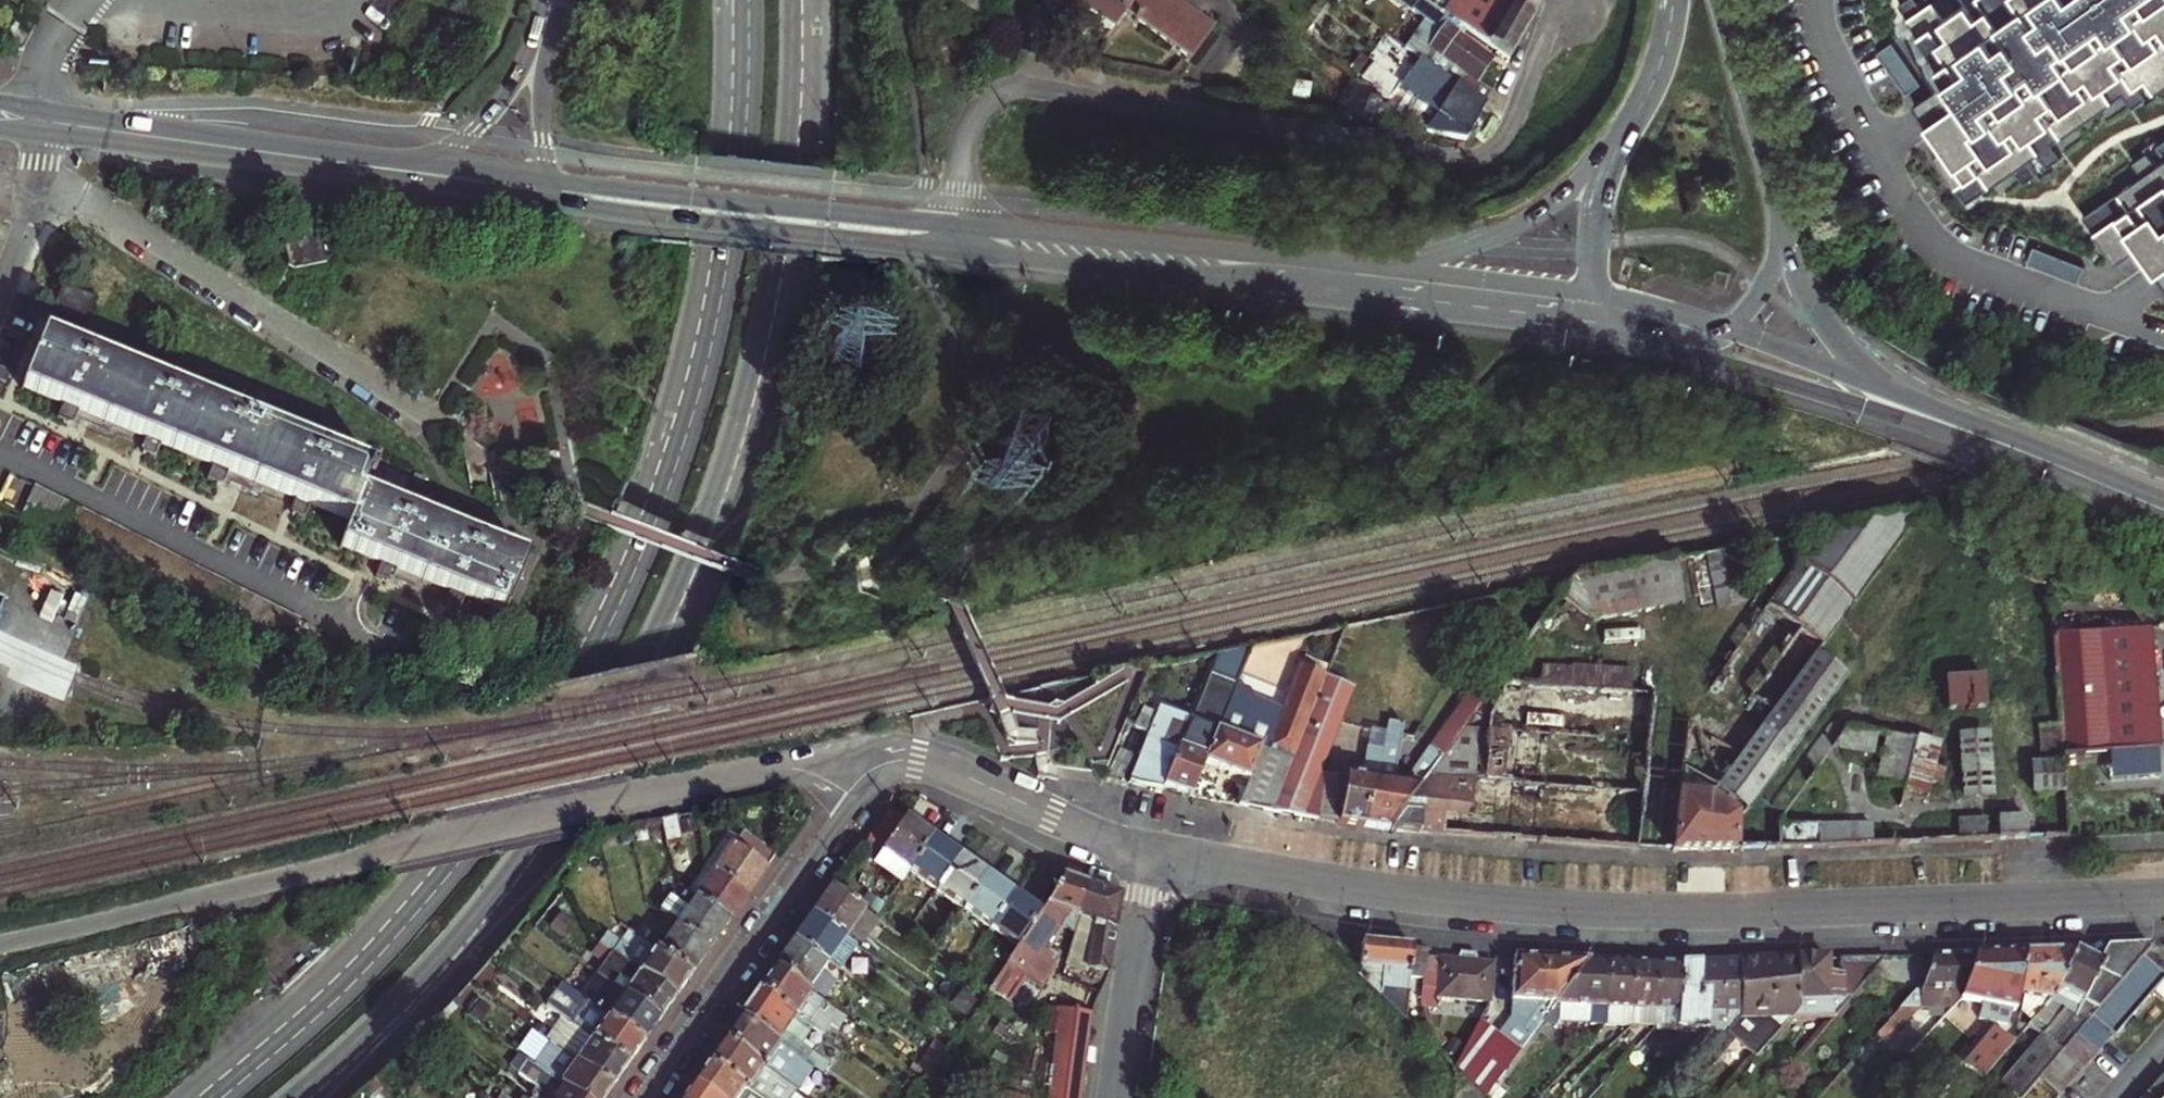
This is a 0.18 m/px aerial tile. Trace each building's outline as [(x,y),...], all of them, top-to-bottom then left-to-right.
[(1222,18),(1197,0),(1100,0),(1124,17),(1136,1),(1201,47),(1222,18)] [(1479,34),(1484,27),(1451,3),(1447,0),(1418,0),(1428,7),(1408,35),(1415,39),(1484,89),(1492,77),(1478,67),(1494,45),(1479,34)] [(1511,46),(1540,6),(1532,0),(1453,0),(1451,3),(1484,27),(1511,46)] [(1901,7),(1920,37),(1909,46),(1939,89),(1916,106),(1946,151),(1936,160),(1966,206),(2015,172),(2024,185),(2037,176),(2028,163),(2040,155),(2049,168),(2061,159),(2052,146),(2124,96),(2133,109),(2146,100),(2137,87),(2148,79),(2157,92),(2163,87),(2163,0),(1931,0),(1935,5),(1923,13),(1914,0),(1911,0),(1901,7)] [(1356,46),(1390,71),(1401,56),(1367,31),(1356,46)] [(1467,116),(1486,90),(1484,89),(1415,39),(1404,54),(1418,64),(1410,75),(1467,116)] [(2158,168),(2148,155),(2135,165),(2145,178),(2085,220),(2116,265),(2139,249),(2163,283),(2163,164),(2158,168)] [(282,229),(283,243),(285,259),(298,267),(320,266),(324,265),(319,231),(308,224),(282,229)] [(51,309),(80,322),(89,300),(61,287),(51,309)] [(370,464),(369,466),(39,336),(19,388),(60,404),(55,418),(61,420),(68,423),(74,409),(146,437),(140,451),(147,454),(154,457),(160,442),(212,463),(206,477),(213,479),(220,482),(225,468),(297,496),(292,510),(298,513),(305,515),(311,501),(350,517),(341,541),(381,558),(376,572),(382,575),(389,577),(395,563),(452,587),(447,601),(454,604),(460,606),(466,592),(507,609),(527,558),(362,490),(367,478),(371,479),(376,467),(370,464)] [(1767,608),(1800,632),(1823,649),(1920,514),(1820,535),(1767,608)] [(1572,585),(1561,600),(1595,624),(1685,605),(1677,564),(1572,585)] [(530,631),(538,615),(531,611),(522,625),(530,631)] [(1786,652),(1806,666),(1809,669),(1817,658),(1823,649),(1800,632),(1786,652)] [(2150,633),(2053,639),(2059,727),(2061,753),(2062,759),(2159,752),(2150,633)] [(1205,765),(1241,672),(1250,650),(1212,657),(1148,787),(1163,790),(1164,787),(1192,797),(1205,765)] [(1847,679),(1817,658),(1809,669),(1806,666),(1740,757),(1716,742),(1692,774),(1716,790),(1709,800),(1743,822),(1847,679)] [(1543,663),(1542,682),(1629,684),(1629,665),(1543,663)] [(1273,810),(1328,678),(1300,666),(1289,692),(1241,672),(1205,765),(1249,783),(1240,805),(1273,810)] [(1354,689),(1328,678),(1273,810),(1340,821),(1347,779),(1361,782),(1367,751),(1383,753),(1386,734),(1340,726),(1354,689)] [(1983,679),(1945,682),(1947,713),(1985,710),(1983,679)] [(1468,697),(1459,710),(1472,719),(1481,706),(1468,697)] [(1397,755),(1392,787),(1379,785),(1375,807),(1364,805),(1361,824),(1389,829),(1403,810),(1472,719),(1459,710),(1427,754),(1411,742),(1400,740),(1399,749),(1397,755)] [(1383,753),(1367,751),(1361,782),(1347,779),(1340,821),(1361,824),(1364,805),(1375,807),(1379,785),(1392,787),(1397,755),(1390,754),(1391,748),(1399,749),(1400,740),(1403,726),(1388,724),(1386,734),(1383,753)] [(2061,753),(2059,727),(2039,728),(2040,755),(2061,753)] [(1919,729),(1915,743),(1940,748),(1943,735),(1919,729)] [(1876,737),(1845,733),(1834,749),(1873,755),(1876,737)] [(1986,737),(1960,739),(1964,800),(1991,798),(1986,737)] [(1936,768),(1940,748),(1915,743),(1886,738),(1872,802),(1900,808),(1903,794),(1928,799),(1932,786),(1942,788),(1946,771),(1936,768)] [(2064,794),(2062,765),(2031,766),(2033,796),(2064,794)] [(1672,851),(1737,851),(1736,832),(1743,822),(1709,800),(1716,790),(1692,774),(1681,767),(1672,851)] [(921,825),(901,810),(878,842),(921,873),(944,841),(921,825)] [(1425,814),(1403,810),(1389,829),(1422,834),(1425,814)] [(679,851),(691,849),(686,819),(673,822),(679,851)] [(1998,840),(2027,839),(2026,821),(1997,821),(1998,840)] [(1959,842),(1987,841),(1986,822),(1959,823),(1959,842)] [(1779,850),(1873,846),(1872,824),(1778,827),(1779,850)] [(749,843),(735,833),(713,863),(759,896),(777,870),(788,855),(756,832),(749,843)] [(1924,844),(1947,843),(1946,835),(1924,836),(1924,844)] [(944,841),(921,873),(947,892),(970,861),(956,851),(944,841)] [(749,910),(759,896),(713,863),(712,860),(692,888),(740,923),(749,910)] [(981,869),(970,861),(947,892),(973,911),(996,879),(981,869)] [(1002,932),(1025,900),(1011,890),(996,879),(973,911),(1002,932)] [(732,933),(740,923),(692,888),(689,886),(672,911),(675,913),(722,947),(732,933)] [(1087,890),(1075,886),(1051,919),(1028,951),(1060,975),(1069,963),(1058,955),(1068,941),(1082,951),(1091,923),(1100,894),(1087,890)] [(844,892),(832,908),(823,920),(855,942),(875,914),(844,892)] [(1132,905),(1100,894),(1091,923),(1106,929),(1102,956),(1094,954),(1092,967),(1099,968),(1098,976),(1120,980),(1127,937),(1132,905)] [(1002,932),(1028,951),(1051,919),(1037,909),(1025,900),(1002,932)] [(722,947),(675,913),(654,942),(702,976),(713,960),(722,947)] [(855,942),(823,920),(815,932),(806,945),(838,967),(852,978),(870,953),(855,942)] [(610,931),(603,936),(604,937),(686,997),(695,985),(702,976),(654,942),(634,927),(624,941),(610,931)] [(597,946),(618,960),(608,974),(671,1019),(679,1007),(686,997),(604,937),(597,946)] [(1426,1039),(1423,1020),(1406,1004),(1409,979),(1424,981),(1426,957),(1427,949),(1363,943),(1361,976),(1426,1039)] [(838,967),(806,945),(797,957),(786,973),(817,996),(838,967)] [(2140,959),(2150,947),(2110,949),(2102,964),(2077,951),(2047,1004),(2031,1022),(2027,1027),(2039,1036),(1991,1094),(1997,1097),(2023,1097),(2038,1080),(2080,1031),(2140,959)] [(1028,1018),(1030,1015),(1060,975),(1028,951),(997,995),(1021,1013),(1028,1018)] [(2040,952),(2032,953),(2023,998),(2020,1013),(2031,1022),(2047,1004),(2077,951),(2040,952)] [(1438,998),(1489,1003),(1494,963),(1477,962),(1477,953),(1461,952),(1459,960),(1426,957),(1424,981),(1422,1008),(1437,1010),(1438,998)] [(2023,998),(2032,953),(2026,953),(1974,955),(1963,1000),(1985,1007),(1983,1018),(1989,1020),(1989,1023),(2007,1027),(2011,1013),(2014,1014),(2018,997),(2023,998)] [(1920,1006),(1955,1007),(1957,1006),(1963,1000),(1974,955),(1933,956),(1921,992),(1912,993),(1879,1030),(1890,1039),(1920,1006)] [(1521,1028),(1541,1001),(1544,957),(1513,956),(1511,1017),(1499,1035),(1469,1080),(1486,1097),(1531,1036),(1521,1028)] [(1556,1003),(1588,959),(1544,957),(1541,1001),(1521,1028),(1531,1036),(1556,1003)] [(1800,1008),(1789,1020),(1834,1020),(1888,957),(1841,959),(1842,975),(1829,976),(1827,959),(1798,960),(1800,1008)] [(1556,1023),(1605,1026),(1608,960),(1588,959),(1556,1003),(1556,1023)] [(2140,959),(2080,1031),(2099,1047),(2110,1036),(2114,1038),(2152,993),(2161,1001),(2163,997),(2163,981),(2140,959)] [(1630,1026),(1632,961),(1608,960),(1605,1026),(1630,1026)] [(1750,1065),(1789,1020),(1800,1008),(1798,960),(1739,962),(1740,1019),(1721,1041),(1697,1068),(1706,1075),(1729,1048),(1750,1065)] [(1658,962),(1632,961),(1630,1026),(1656,1027),(1658,962)] [(1687,964),(1658,962),(1656,1027),(1708,1030),(1709,994),(1701,994),(1702,963),(1687,964)] [(1740,1019),(1739,962),(1702,963),(1701,994),(1709,994),(1708,1030),(1721,1041),(1740,1019)] [(853,1021),(817,996),(786,973),(782,978),(769,995),(820,1031),(830,1018),(834,1021),(831,1025),(844,1034),(853,1021)] [(582,978),(576,985),(599,1002),(655,1041),(664,1028),(671,1019),(608,974),(598,989),(582,978)] [(801,1058),(820,1031),(769,995),(759,1010),(751,1021),(801,1058)] [(647,1051),(655,1041),(599,1002),(588,1018),(581,1013),(577,1019),(638,1064),(647,1051)] [(1030,1015),(1028,1018),(1021,1013),(1003,1038),(1016,1048),(1037,1020),(1030,1015)] [(1056,1096),(1065,1097),(1089,1097),(1095,1062),(1100,1021),(1068,1017),(1056,1096)] [(631,1075),(638,1064),(577,1019),(562,1041),(570,1047),(623,1085),(631,1075)] [(1910,1043),(1914,1048),(1915,1048),(1937,1025),(1930,1020),(1910,1043)] [(814,1067),(801,1058),(751,1021),(742,1033),(735,1043),(798,1089),(814,1067)] [(1455,1067),(1469,1080),(1499,1035),(1479,1023),(1455,1067)] [(2011,1046),(2027,1027),(2018,1025),(2017,1033),(2007,1043),(2011,1046)] [(2011,1046),(2007,1043),(1990,1030),(1960,1066),(1973,1076),(1954,1097),(1965,1097),(2011,1046)] [(2058,1096),(2099,1047),(2080,1031),(2038,1080),(2058,1096)] [(735,1043),(726,1055),(719,1066),(763,1097),(792,1097),(798,1089),(735,1043)] [(594,1097),(614,1097),(615,1096),(623,1085),(570,1047),(558,1063),(550,1057),(546,1063),(561,1074),(594,1097)] [(719,1066),(711,1077),(703,1088),(717,1097),(763,1097),(719,1066)] [(561,1074),(549,1092),(544,1089),(541,1094),(546,1097),(594,1097),(561,1074)] [(2162,1076),(2143,1097),(2163,1097),(2163,1077),(2162,1076)] [(703,1088),(696,1097),(717,1097),(703,1088)]
